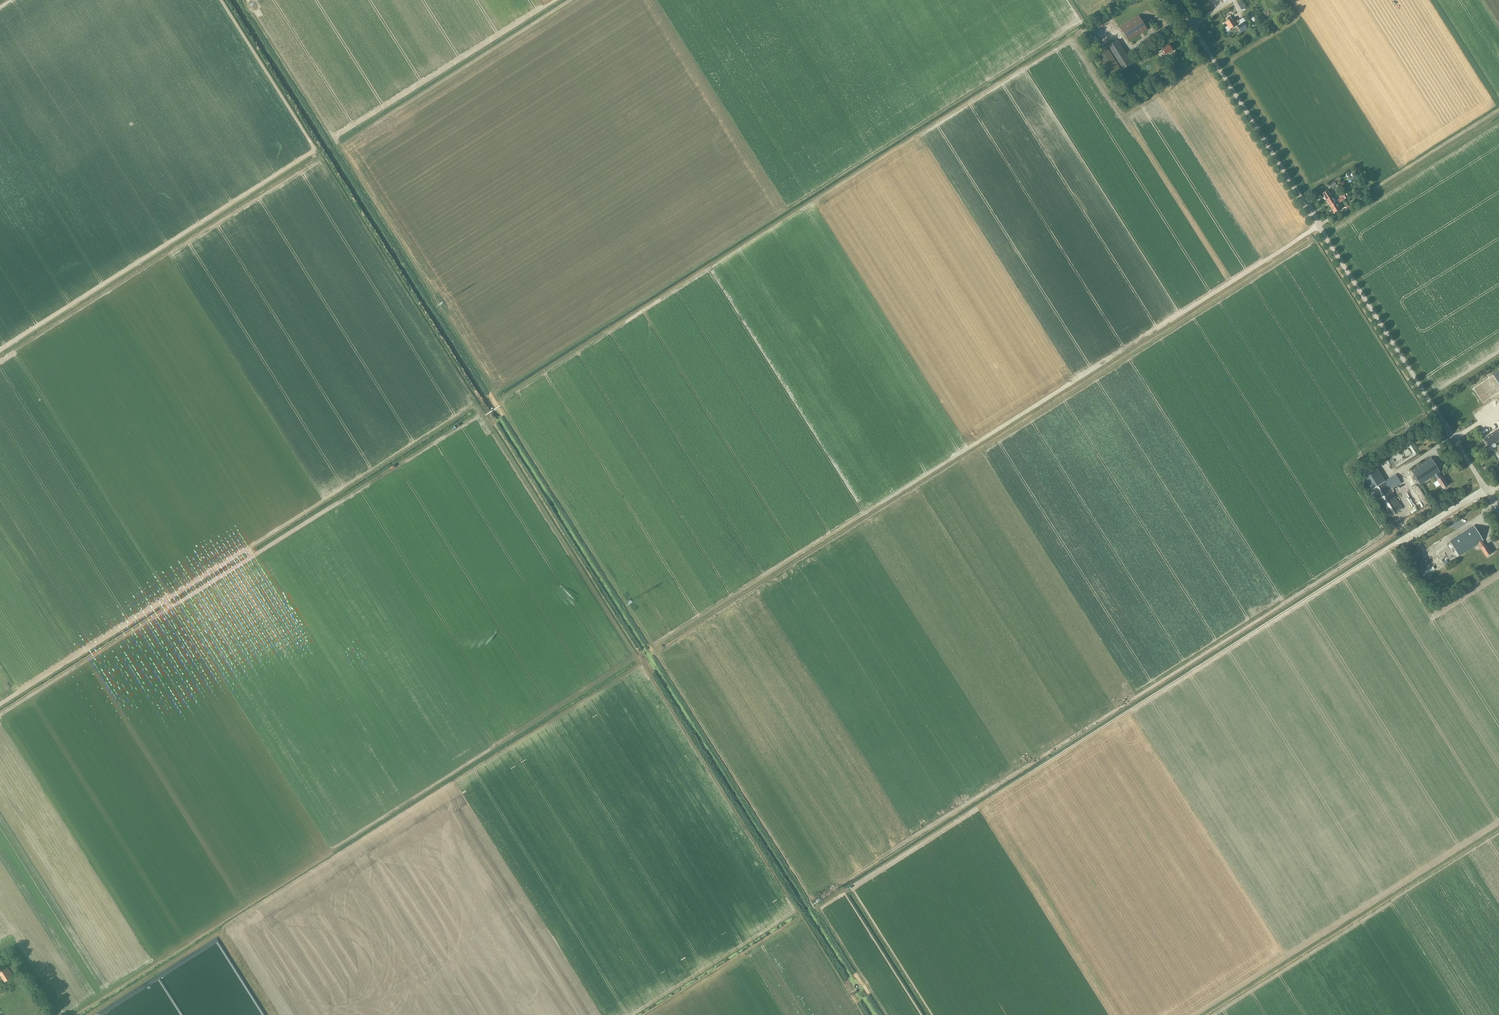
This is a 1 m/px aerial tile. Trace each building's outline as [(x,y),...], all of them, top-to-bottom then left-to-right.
[(1138,16),(1120,27),(1129,41),(1147,30),(1138,16)] [(1235,25),(1239,23),(1237,20),(1234,22),(1231,19),(1225,23),(1230,30),(1236,26),(1235,25)] [(1096,47),(1101,44),(1095,35),(1091,38),(1096,47)] [(1117,40),(1096,54),(1111,77),(1132,63),(1117,40)] [(1165,55),(1172,51),(1168,45),(1165,47),(1163,43),(1155,48),(1158,52),(1162,50),(1165,55)] [(1141,65),(1149,59),(1146,53),(1137,58),(1141,65)] [(1337,186),(1334,180),(1328,184),(1332,189),(1337,186)] [(1326,200),(1331,197),(1334,196),(1329,189),(1322,194),(1326,200)] [(1330,207),(1335,203),(1331,197),(1326,200),(1330,207)] [(1335,203),(1330,207),(1334,213),(1339,210),(1335,203)] [(1498,393),(1498,385),(1493,375),(1473,388),(1482,404),(1498,393)] [(1492,445),(1498,441),(1498,429),(1483,439),(1488,447),(1489,447),(1490,450),(1494,448),(1492,445)] [(1398,464),(1396,457),(1385,460),(1387,467),(1398,464)] [(1442,489),(1447,486),(1441,477),(1438,473),(1439,472),(1430,458),(1410,470),(1420,485),(1434,476),(1437,480),(1436,480),(1442,489)] [(1375,479),(1384,476),(1380,464),(1370,468),(1375,479)] [(1385,481),(1370,491),(1375,499),(1386,517),(1402,508),(1390,489),(1401,482),(1396,474),(1385,481)] [(1449,528),(1462,521),(1459,516),(1446,523),(1449,528)] [(1484,545),(1482,541),(1483,541),(1473,526),(1449,541),(1459,556),(1478,544),(1480,548),(1486,557),(1491,553),(1485,545),(1484,545)] [(9,969),(7,967),(0,971),(0,975),(5,982),(13,977),(12,975),(13,974),(10,969),(9,969)]
